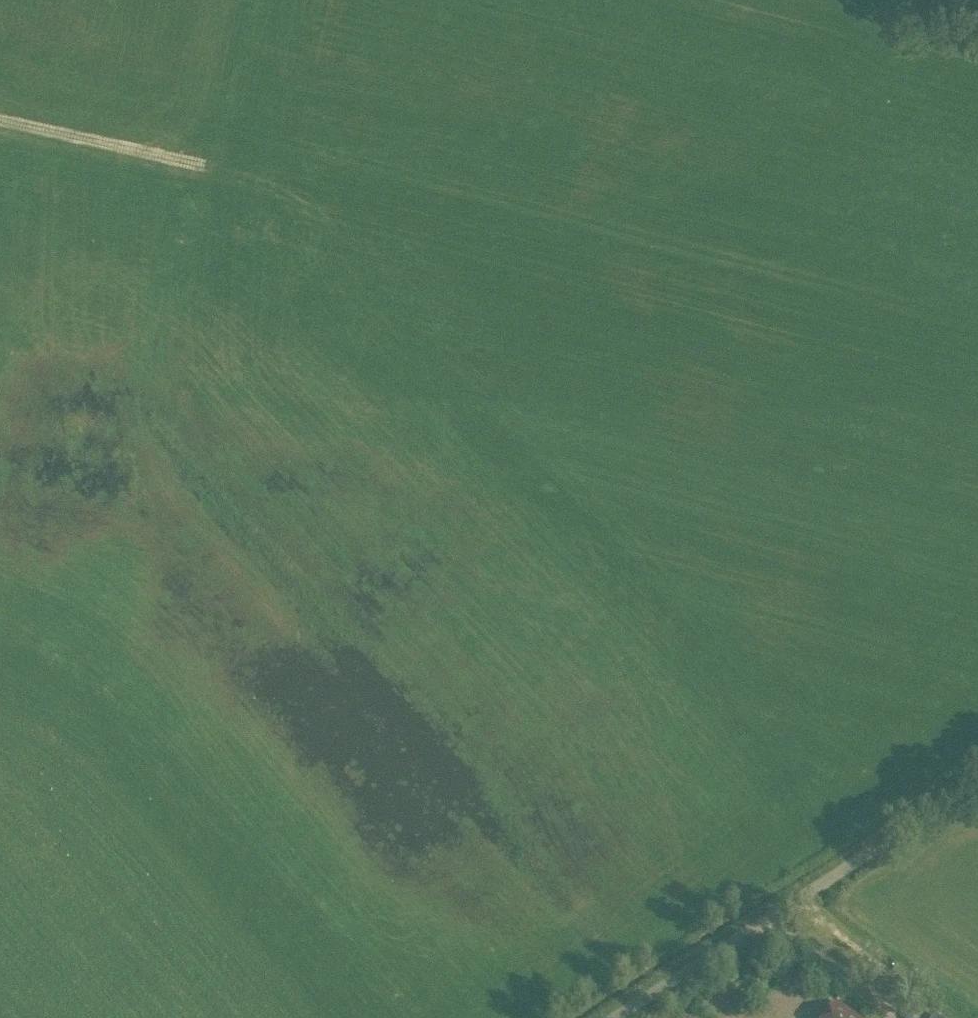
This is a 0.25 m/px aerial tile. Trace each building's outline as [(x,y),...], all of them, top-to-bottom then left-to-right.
[(824,1017),(858,1017),(836,1002),(824,1017)]
